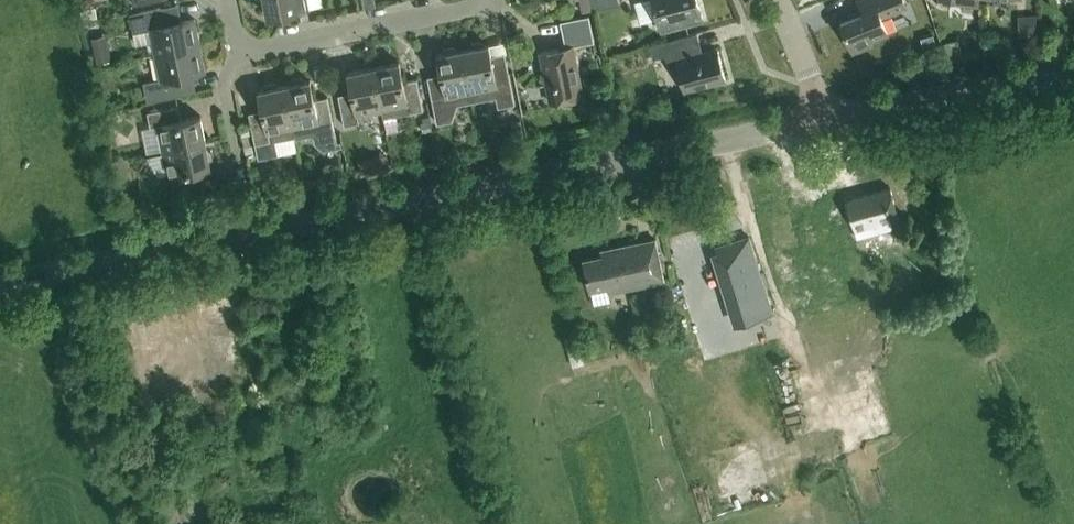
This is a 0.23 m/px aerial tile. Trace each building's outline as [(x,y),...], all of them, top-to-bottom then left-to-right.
[(269,15),(307,8),(306,0),(266,0),(269,15)] [(618,3),(617,0),(590,0),(592,9),(618,3)] [(703,17),(698,0),(652,0),(660,29),(703,17)] [(906,6),(903,0),(858,0),(863,12),(849,17),(851,22),(843,26),(853,52),(872,45),(870,40),(887,33),(881,16),(906,6)] [(164,25),(161,8),(131,14),(134,31),(136,43),(152,40),(155,54),(200,44),(195,18),(164,25)] [(573,46),(594,41),(589,15),(560,21),(566,47),(540,52),(550,102),(583,95),(573,46)] [(1016,33),(1034,32),(1033,15),(1015,15),(1016,33)] [(615,36),(620,51),(634,47),(630,31),(615,36)] [(697,32),(662,41),(649,45),(653,58),(666,54),(669,68),(677,66),(684,89),(726,77),(718,49),(703,53),(697,32)] [(109,33),(95,35),(99,60),(113,58),(109,33)] [(927,54),(938,51),(933,35),(922,38),(927,54)] [(463,48),(473,99),(497,94),(499,105),(515,102),(505,54),(492,57),(489,43),(485,44),(480,41),(471,42),(468,47),(463,48)] [(206,70),(200,44),(155,54),(160,79),(144,82),(148,100),(178,94),(175,77),(206,70)] [(456,103),(473,99),(463,48),(458,49),(453,46),(445,48),(441,53),(437,54),(441,73),(428,76),(437,121),(450,119),(456,103)] [(374,66),(382,110),(384,117),(408,112),(423,109),(417,78),(403,81),(399,61),(374,66)] [(358,115),(382,110),(374,66),(348,72),(352,91),(338,94),(344,125),(359,122),(358,115)] [(284,85),(295,137),(312,135),(316,138),(317,144),(320,147),(337,144),(328,96),(314,99),(310,79),(306,80),(301,77),(293,78),(289,84),(284,85)] [(295,137),(284,85),(279,86),(274,82),(266,84),(262,89),(258,90),(262,109),(249,112),(258,158),(274,155),(271,141),(295,137)] [(163,150),(206,141),(201,115),(181,119),(178,105),(147,111),(150,127),(158,125),(163,150)] [(206,141),(163,150),(167,174),(160,175),(166,205),(197,198),(194,184),(203,183),(200,169),(211,167),(206,141)] [(801,287),(817,357),(884,342),(859,236),(899,227),(888,181),(759,212),(778,292),(801,287)] [(782,303),(755,229),(722,241),(724,247),(719,248),(745,317),(782,303)] [(609,292),(664,281),(656,240),(611,249),(612,254),(584,260),(591,290),(608,287),(609,292)] [(192,323),(235,311),(226,279),(196,287),(193,279),(135,295),(148,339),(193,327),(192,323)] [(628,296),(632,312),(642,309),(638,293),(628,296)] [(207,383),(194,334),(149,346),(162,395),(207,383)]
